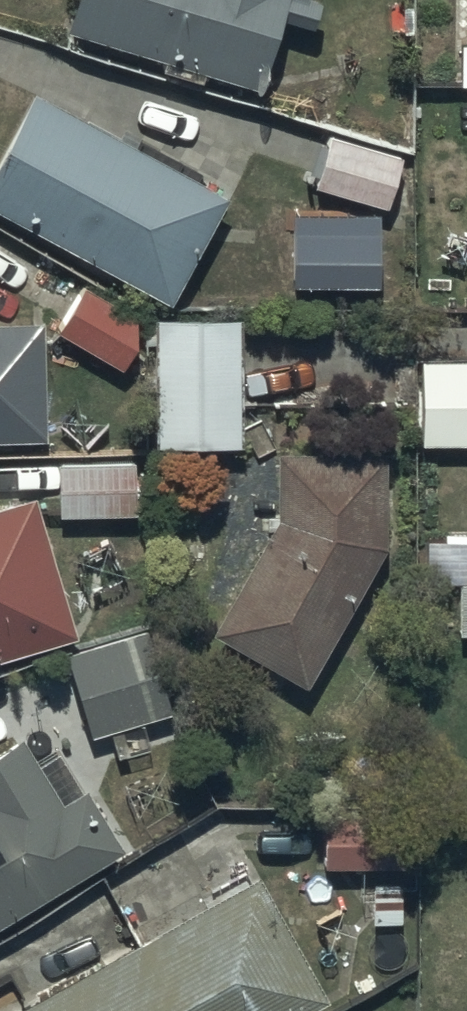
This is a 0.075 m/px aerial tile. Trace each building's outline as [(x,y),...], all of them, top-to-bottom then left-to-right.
[(66,15),(259,75),(282,0),(71,0),(66,15)] [(33,78),(0,138),(0,200),(168,291),(227,183),(33,78)] [(401,148),(329,125),(312,176),(384,200),(401,148)] [(85,276),(58,321),(122,359),(149,314),(85,276)] [(154,306),(154,434),(239,434),(239,306),(154,306)] [(0,312),(0,427),(42,426),(41,311),(0,312)] [(421,350),(421,433),(466,433),(466,350),(421,350)] [(275,506),(211,620),(304,675),(385,536),(384,440),(274,441),(275,506)] [(135,455),(57,455),(57,505),(135,505),(135,455)] [(0,491),(0,645),(78,621),(35,480),(0,491)] [(466,560),(466,552),(466,528),(446,528),(446,534),(425,534),(425,573),(457,573),(457,624),(466,624),(466,560)] [(144,619),(66,646),(93,727),(172,701),(144,619)] [(121,834),(86,777),(82,780),(57,739),(35,752),(19,726),(0,737),(0,908),(121,834)] [(322,803),(324,855),(407,855),(407,802),(322,803)] [(325,985),(258,865),(0,1008),(0,1010),(278,1010),(325,985)]
